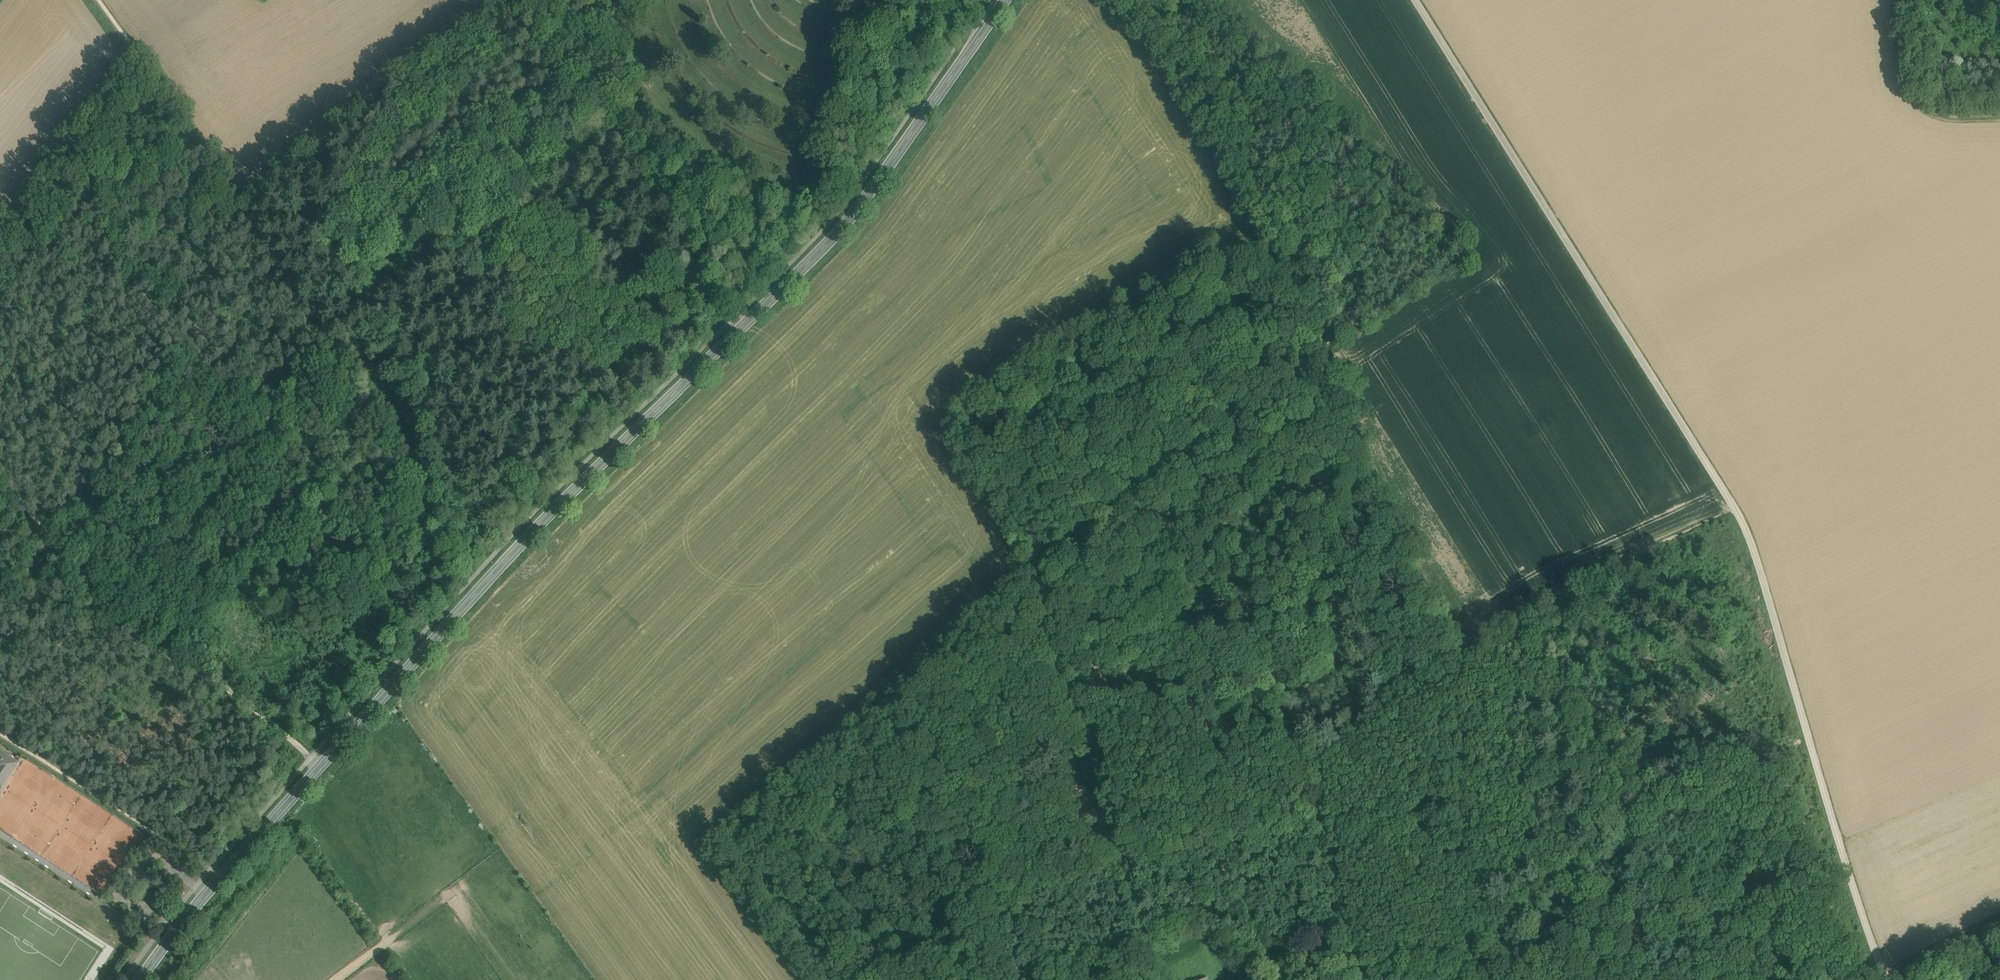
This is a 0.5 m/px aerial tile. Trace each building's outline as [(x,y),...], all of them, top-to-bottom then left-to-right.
[(1737,565),(1749,563),(1746,548),(1734,550),(1737,565)] [(0,752),(0,788),(1,789),(17,763),(0,752)]
